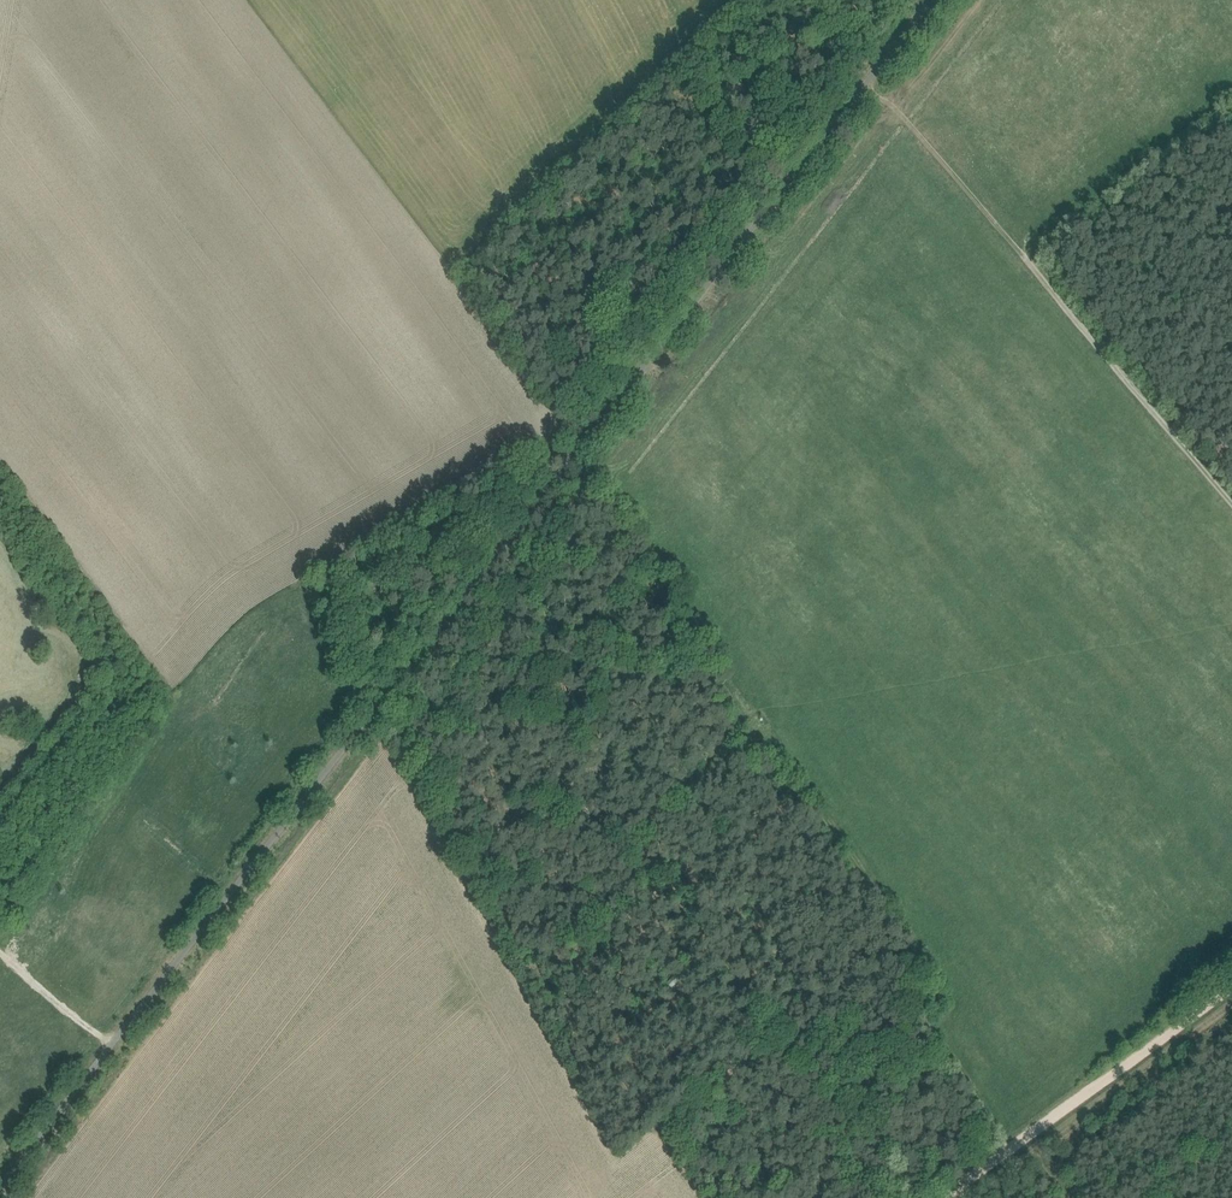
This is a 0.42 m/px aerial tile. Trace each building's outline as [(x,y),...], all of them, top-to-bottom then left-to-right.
[(710,1074),(695,1087),(702,1096),(710,1090),(718,1084),(710,1074)]
